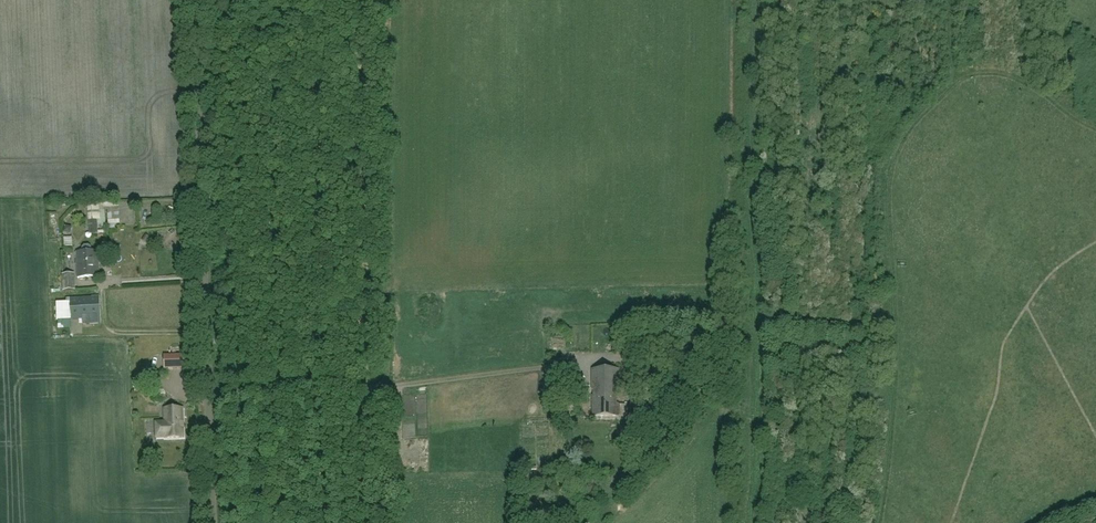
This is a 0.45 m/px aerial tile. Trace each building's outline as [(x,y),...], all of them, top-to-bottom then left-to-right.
[(100,206),(88,206),(89,220),(98,220),(101,219),(100,206)] [(90,233),(99,233),(98,220),(89,220),(90,233)] [(78,277),(99,276),(98,250),(92,251),(92,247),(89,245),(84,245),(82,248),(83,251),(76,251),(78,277)] [(72,273),(62,274),(63,290),(75,289),(74,280),(72,280),(72,273)] [(66,298),(66,302),(57,302),(58,321),(83,320),(83,324),(100,323),(99,296),(66,298)] [(164,355),(164,369),(186,368),(185,355),(164,355)] [(619,416),(619,369),(593,369),(593,416),(619,416)] [(584,387),(584,374),(566,374),(566,387),(584,387)] [(649,413),(649,405),(635,404),(635,413),(649,413)] [(155,422),(156,425),(156,437),(165,437),(165,438),(183,438),(183,408),(164,408),(164,422),(155,422)]
